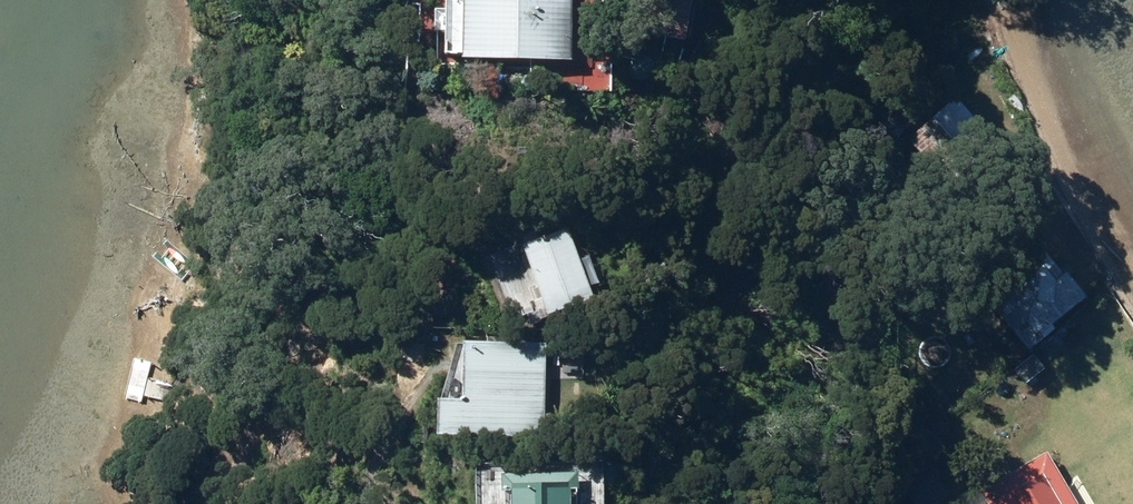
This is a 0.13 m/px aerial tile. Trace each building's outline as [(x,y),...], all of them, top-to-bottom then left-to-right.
[(456,53),(456,57),(566,58),(567,0),(440,0),(440,9),(432,9),(432,29),(439,29),(439,53),(456,53)] [(639,32),(683,38),(688,0),(644,0),(639,32)] [(954,96),(906,140),(956,193),(1004,149),(954,96)] [(521,243),(518,243),(543,313),(594,296),(568,225),(537,237),(531,222),(515,228),(521,243)] [(1049,324),(1083,297),(1063,273),(1061,274),(1039,247),(980,294),(1025,350),(1053,328),(1049,324)] [(543,342),(457,339),(454,399),(430,398),(429,433),(540,437),(543,342)] [(988,503),(1075,503),(1046,452),(980,488),(988,503)] [(496,473),(497,488),(504,488),(504,503),(563,503),(563,488),(572,487),(572,472),(496,473)]
